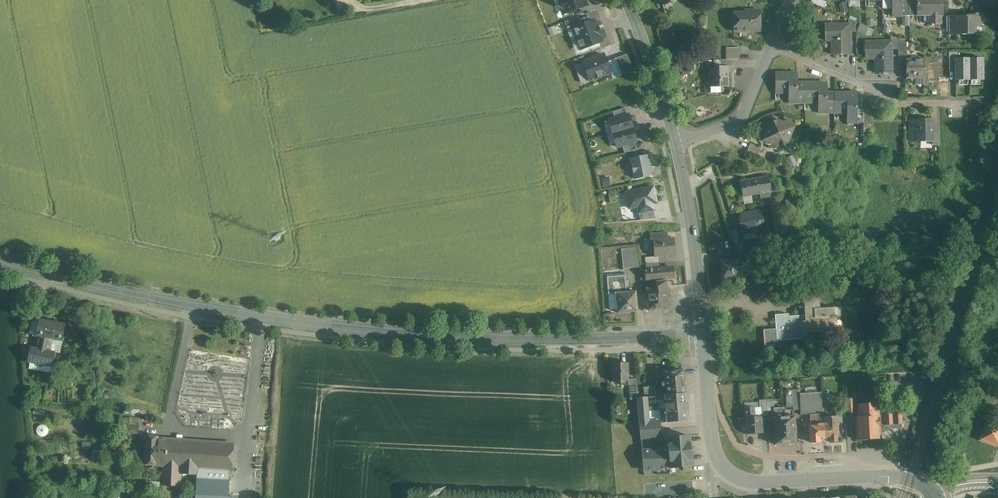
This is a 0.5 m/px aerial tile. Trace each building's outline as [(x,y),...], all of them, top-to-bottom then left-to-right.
[(560,3),(558,7),(559,8),(562,15),(588,5),(586,0),(558,0),(560,3)] [(820,0),(812,0),(811,3),(824,8),(826,3),(820,0)] [(891,16),(902,16),(902,0),(891,0),(891,16)] [(916,16),(928,16),(929,25),(941,25),(941,16),(942,16),(942,0),(916,0),(916,16)] [(760,31),(760,11),(744,11),(744,13),(733,13),(734,31),(760,31)] [(970,14),(970,16),(956,16),(957,17),(948,17),(949,35),(975,34),(975,39),(978,39),(980,36),(980,27),(981,27),(981,22),(985,20),(981,14),(970,14)] [(594,20),(573,27),(578,39),(577,39),(581,50),(602,42),(599,35),(600,34),(597,26),(596,26),(594,20)] [(848,25),(824,25),(824,36),(832,36),(832,55),(848,55),(848,32),(848,25)] [(906,43),(898,39),(898,50),(898,56),(906,56),(906,43)] [(890,42),(865,42),(865,58),(875,58),(875,73),(891,73),(891,50),(891,42),(890,42)] [(738,48),(726,48),(726,60),(733,60),(738,60),(738,48)] [(955,58),(958,58),(957,52),(949,53),(949,70),(955,70),(955,58)] [(603,54),(583,62),(590,81),(610,73),(603,54)] [(915,58),(914,57),(910,57),(909,59),(906,59),(906,79),(924,79),(924,59),(915,59),(915,58)] [(958,58),(955,58),(955,70),(955,80),(969,80),(969,58),(958,58)] [(983,58),(969,58),(969,80),(983,80),(983,58)] [(726,67),(721,67),(716,67),(716,70),(710,70),(710,87),(727,87),(727,73),(726,73),(726,67)] [(797,73),(775,73),(775,90),(788,90),(788,103),(804,103),(804,100),(804,89),(804,83),(797,83),(797,73)] [(827,83),(804,83),(804,89),(804,100),(817,100),(818,113),(827,113),(827,99),(833,99),(833,93),(827,93),(827,83)] [(856,93),(833,93),(833,99),(834,99),(834,110),(847,110),(847,123),(856,123),(856,111),(856,93)] [(628,115),(609,120),(613,134),(632,128),(628,115)] [(932,120),(909,120),(909,142),(919,142),(919,141),(932,141),(932,128),(932,120)] [(794,127),(778,121),(774,122),(771,129),(768,127),(762,140),(778,147),(784,144),(782,140),(784,136),(789,138),(794,127)] [(632,128),(613,134),(616,147),(636,142),(632,128)] [(767,151),(750,144),(747,151),(764,158),(767,151)] [(647,156),(631,159),(635,179),(651,175),(647,156)] [(768,177),(740,182),(742,197),(759,194),(769,192),(771,192),(768,177)] [(784,179),(777,181),(779,190),(786,189),(784,179)] [(653,187),(626,193),(629,208),(637,207),(639,213),(654,211),(652,204),(656,203),(653,187)] [(797,198),(785,200),(787,210),(799,208),(797,198)] [(760,212),(740,215),(741,220),(739,221),(742,233),(754,231),(755,237),(764,236),(768,235),(766,220),(762,221),(760,212)] [(739,229),(731,231),(734,246),(741,244),(739,229)] [(662,239),(650,240),(650,243),(653,243),(654,257),(659,257),(675,256),(673,238),(662,239)] [(636,253),(622,254),(623,269),(638,267),(636,253)] [(738,260),(720,262),(721,279),(739,277),(739,276),(750,275),(749,266),(738,267),(738,260)] [(660,269),(646,270),(640,270),(641,282),(648,281),(647,280),(656,279),(656,282),(666,281),(666,279),(673,278),(672,268),(660,269)] [(625,273),(606,275),(608,294),(609,310),(617,309),(617,313),(637,312),(635,292),(626,292),(625,273)] [(666,281),(656,282),(656,289),(647,289),(648,311),(668,309),(666,281)] [(807,316),(785,317),(784,315),(775,315),(776,329),(763,330),(764,346),(774,346),(774,342),(777,342),(777,341),(807,339),(806,330),(835,328),(835,327),(833,327),(833,318),(837,318),(837,316),(834,317),(834,308),(818,309),(817,296),(805,297),(807,316)] [(65,324),(39,319),(39,322),(32,320),(29,334),(36,335),(36,336),(37,336),(34,348),(30,348),(28,359),(27,362),(36,364),(37,366),(41,367),(43,365),(52,367),(55,352),(50,351),(52,339),(62,341),(65,324)] [(628,379),(628,363),(611,363),(612,381),(628,381),(628,379)] [(683,370),(664,372),(665,382),(662,382),(663,388),(666,388),(666,390),(656,391),(657,397),(660,397),(665,396),(685,394),(683,370)] [(636,379),(628,379),(628,381),(629,393),(637,393),(636,379)] [(656,386),(649,386),(649,387),(649,397),(657,397),(656,391),(656,386)] [(799,390),(792,390),(792,397),(793,407),(793,410),(800,410),(799,394),(799,390)] [(821,393),(799,394),(800,410),(800,415),(811,415),(819,414),(819,419),(823,418),(822,413),(821,393)] [(685,394),(665,396),(665,401),(667,422),(688,420),(685,394)] [(645,398),(637,398),(639,423),(650,422),(652,422),(652,420),(650,420),(647,398),(645,398)] [(853,399),(846,400),(846,413),(854,412),(853,399)] [(766,400),(758,401),(759,412),(767,412),(766,400)] [(877,405),(857,406),(858,418),(855,418),(856,430),(857,430),(857,439),(880,438),(878,416),(877,405)] [(761,417),(754,417),(754,408),(745,408),(746,434),(762,433),(761,417)] [(783,408),(774,408),(774,411),(773,412),(774,417),(775,445),(784,444),(784,440),(785,440),(784,417),(783,408)] [(835,417),(830,417),(830,414),(831,414),(831,408),(822,408),(822,413),(823,418),(826,418),(827,424),(823,424),(824,439),(828,438),(829,441),(838,441),(837,423),(835,424),(835,417)] [(129,417),(137,418),(138,410),(130,410),(130,411),(124,411),(123,418),(129,419),(129,417)] [(901,411),(883,413),(883,415),(878,416),(879,432),(883,432),(886,427),(887,428),(890,427),(893,424),(902,424),(901,411)] [(819,414),(811,415),(812,418),(810,418),(810,425),(809,425),(810,443),(820,442),(820,439),(824,439),(823,424),(820,425),(819,419),(819,414)] [(794,416),(784,417),(785,440),(787,440),(787,444),(796,443),(794,416)] [(128,427),(138,428),(139,418),(137,418),(129,417),(129,419),(128,427)] [(128,434),(129,419),(123,418),(120,418),(119,433),(128,434)] [(652,422),(650,422),(651,429),(660,429),(660,421),(652,422)] [(650,422),(639,423),(640,430),(651,429),(650,422)] [(997,450),(997,429),(988,426),(982,444),(997,450)] [(661,437),(660,429),(651,429),(640,430),(641,438),(653,437),(661,437)] [(625,440),(641,438),(640,430),(627,431),(628,435),(625,435),(625,440)] [(157,437),(146,436),(144,465),(163,466),(165,466),(167,440),(157,439),(157,437)] [(653,437),(641,438),(642,451),(654,450),(653,437)] [(689,437),(668,438),(669,449),(654,450),(642,451),(644,470),(691,466),(691,455),(693,455),(693,447),(690,448),(689,437)] [(167,440),(165,466),(180,467),(179,474),(197,475),(196,497),(181,496),(181,497),(230,497),(228,497),(229,481),(229,470),(231,471),(233,444),(167,440)] [(165,466),(163,466),(162,485),(176,485),(176,477),(179,474),(180,467),(165,466)]
